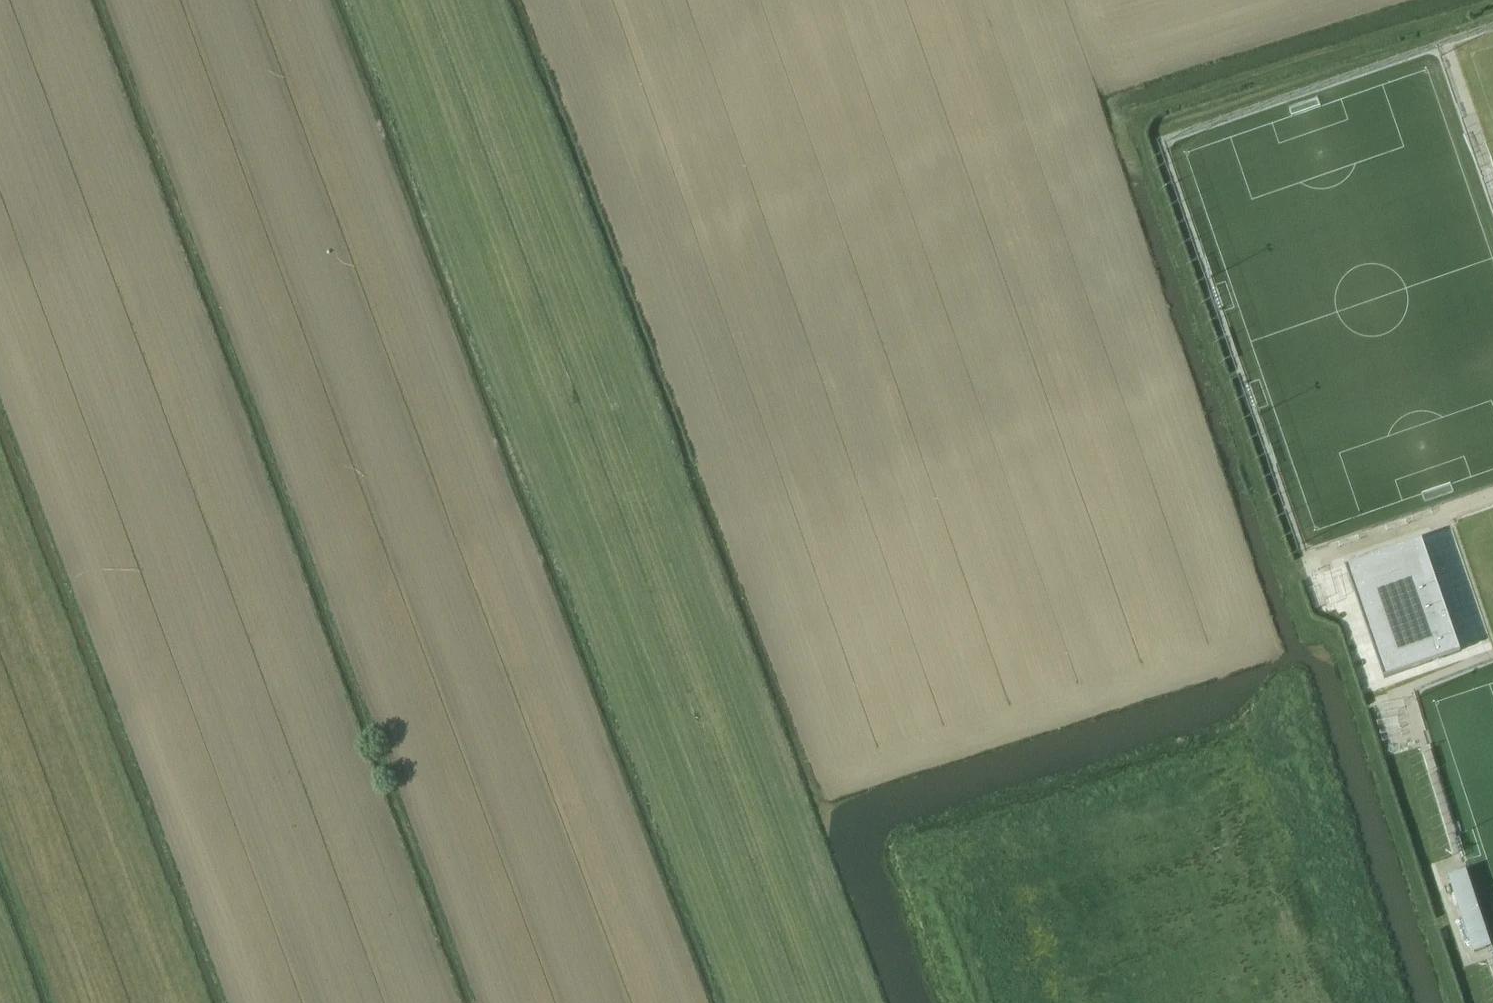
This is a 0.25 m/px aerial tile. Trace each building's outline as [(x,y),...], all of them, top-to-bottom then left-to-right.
[(1223,307),(1216,288),(1211,289),(1218,309),(1223,307)] [(1257,406),(1250,386),(1246,388),(1252,408),(1257,406)] [(1346,566),(1385,678),(1460,652),(1422,540),(1346,566)] [(1459,860),(1465,858),(1459,834),(1452,836),(1459,860)] [(1473,954),(1492,948),(1467,871),(1449,877),(1473,954)]
